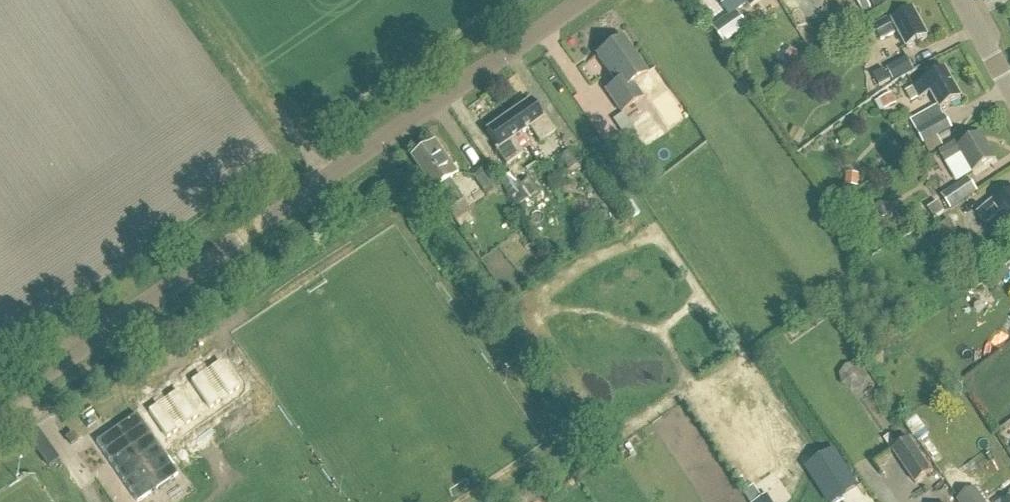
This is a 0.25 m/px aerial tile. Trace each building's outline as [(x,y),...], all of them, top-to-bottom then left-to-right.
[(722,7),(730,19),(737,14),(737,13),(748,5),(752,9),(762,2),(760,0),(717,0),(722,7)] [(863,13),(871,9),(866,0),(856,0),(863,13)] [(878,13),(893,4),(891,0),(871,0),(878,13)] [(898,34),(907,51),(928,40),(913,12),(893,23),(892,20),(874,29),(881,42),(898,34)] [(730,19),(715,29),(727,48),(750,32),(738,13),(737,14),(730,19)] [(853,16),(841,22),(848,33),(859,27),(853,16)] [(647,74),(622,39),(596,57),(615,85),(604,93),(620,115),(641,100),(632,85),(647,74)] [(791,50),(786,61),(803,68),(808,58),(791,50)] [(907,61),(887,72),(894,85),(914,75),(907,61)] [(931,95),(941,113),(961,102),(945,72),(913,90),(920,101),(931,95)] [(885,73),(874,78),(879,89),(890,84),(885,73)] [(751,76),(742,82),(749,92),(757,85),(751,76)] [(881,102),(887,113),(898,107),(896,103),(903,100),(900,94),(893,97),(892,96),(881,102)] [(507,118),(519,135),(532,127),(542,142),(554,134),(543,118),(541,119),(529,103),(507,118)] [(652,142),(669,129),(653,109),(637,123),(652,142)] [(924,144),(925,143),(929,149),(940,143),(937,137),(953,128),(945,114),(917,131),(924,144)] [(495,151),(506,167),(517,159),(507,144),(519,135),(507,118),(485,133),(497,150),(495,151)] [(790,140),(801,146),(810,129),(799,123),(790,140)] [(962,155),(974,175),(996,162),(981,136),(962,147),(959,143),(940,154),(946,165),(962,155)] [(432,152),(428,146),(410,159),(433,192),(431,193),(446,214),(462,202),(448,182),(456,176),(437,149),(432,152)] [(569,156),(568,157),(559,163),(569,177),(579,171),(569,156)] [(486,171),(471,181),(484,202),(499,191),(486,171)] [(845,188),(859,189),(860,176),(846,175),(845,188)] [(970,181),(944,198),(953,212),(980,194),(970,181)] [(516,182),(504,190),(517,210),(529,202),(520,188),(516,182)] [(538,196),(529,182),(520,188),(529,202),(538,196)] [(985,226),(999,214),(1009,227),(1009,195),(998,206),(994,202),(977,216),(985,226)] [(447,214),(460,231),(474,220),(462,204),(447,214)] [(939,208),(930,214),(934,220),(943,214),(939,208)] [(923,413),(912,420),(938,461),(950,453),(923,413)] [(136,501),(141,501),(177,477),(136,416),(96,444),(136,501)] [(78,442),(73,436),(66,440),(71,447),(78,442)] [(911,442),(894,454),(916,487),(934,474),(911,442)] [(858,488),(835,452),(811,467),(833,501),(836,501),(858,488)] [(961,468),(949,474),(959,493),(971,487),(961,468)] [(958,501),(985,501),(974,487),(956,499),(958,501)] [(742,496),(745,501),(760,501),(752,489),(742,496)]
